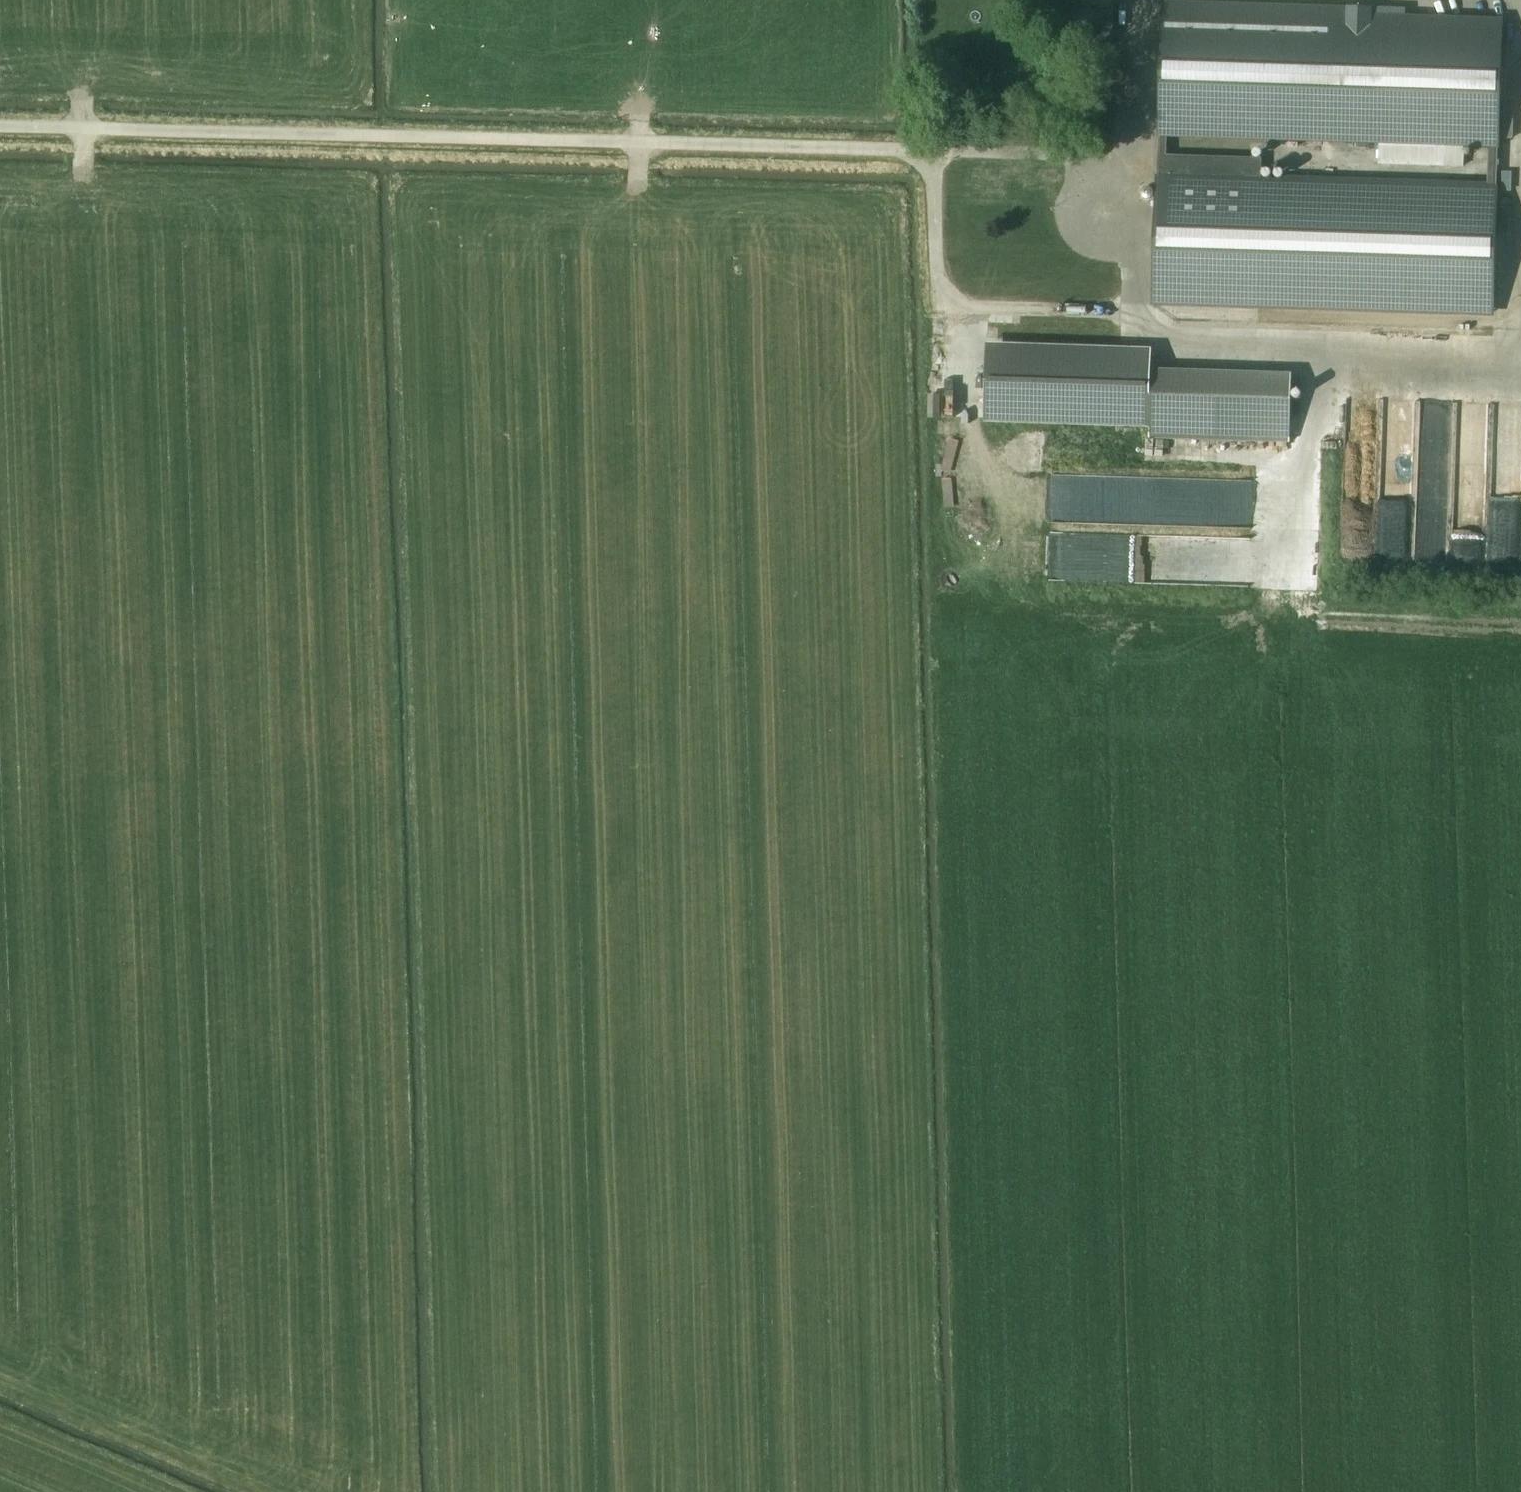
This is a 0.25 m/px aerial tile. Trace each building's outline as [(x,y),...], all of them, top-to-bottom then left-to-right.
[(1497,311),(1504,18),(1372,15),(1373,7),(1349,7),(1348,14),(1164,10),(1157,303),(1497,311)] [(1115,40),(1116,11),(1075,10),(1074,38),(1115,40)] [(1290,443),(1293,373),(1151,369),(1149,438),(1290,443)] [(1450,403),(1417,402),(1414,545),(1446,546),(1450,403)] [(960,419),(934,420),(935,449),(961,447),(960,419)] [(1071,479),(1070,522),(1150,524),(1151,480),(1071,479)] [(1308,565),(1308,548),(1297,548),(1296,565),(1308,565)] [(1309,588),(1309,570),(1297,570),(1297,588),(1309,588)]
